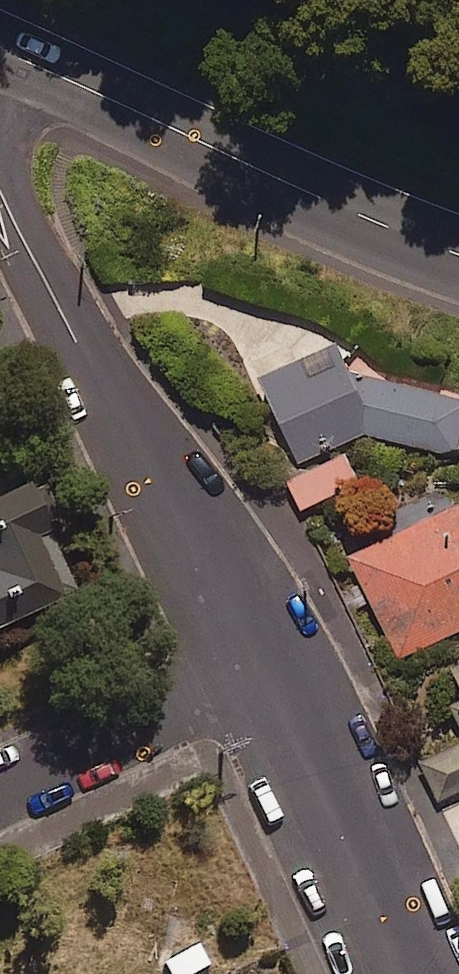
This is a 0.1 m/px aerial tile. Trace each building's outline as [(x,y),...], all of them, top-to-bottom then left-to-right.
[(303,352),(265,368),(301,451),(365,423),(458,446),(458,381),(349,353),(314,368),(303,352)] [(364,475),(351,445),(288,472),(301,502),(364,475)] [(28,476),(0,488),(0,627),(80,590),(28,476)] [(350,550),(401,653),(458,624),(458,497),(350,550)] [(424,755),(446,798),(458,792),(458,737),(424,755)]
